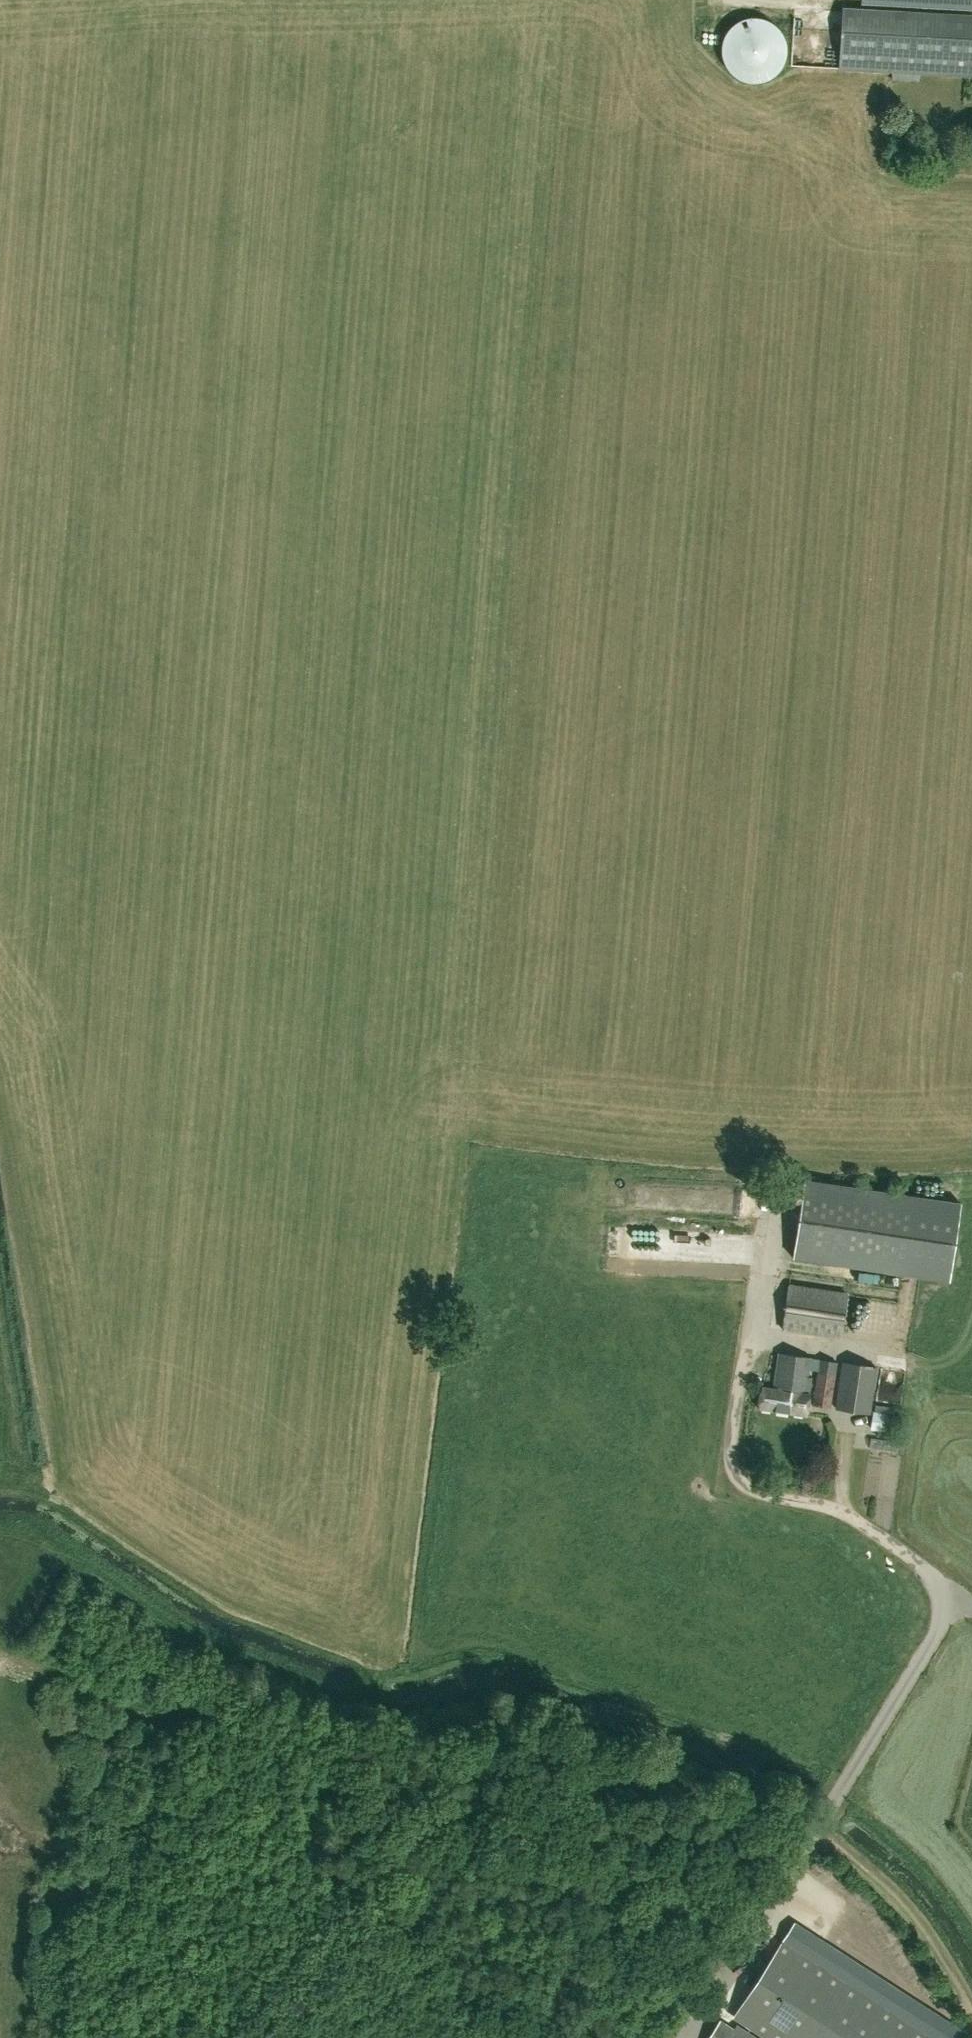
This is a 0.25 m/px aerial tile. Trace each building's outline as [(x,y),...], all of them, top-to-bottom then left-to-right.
[(723,59),(730,69),(739,76),(751,80),(762,79),(773,74),(782,66),(787,56),(789,45),(787,34),(781,24),(773,17),(762,13),(751,12),(739,16),(729,23),(723,34),(721,46),(723,59)] [(841,13),(838,70),(971,77),(971,19),(841,13)] [(961,1203),(804,1180),(793,1258),(950,1281),(961,1203)] [(782,1328),(841,1337),(847,1294),(789,1284),(782,1328)] [(774,1388),(762,1386),(758,1407),(806,1415),(810,1394),(809,1394),(811,1377),(808,1377),(809,1370),(817,1371),(812,1404),(830,1407),(837,1362),(811,1358),(811,1357),(780,1352),(774,1388)] [(843,1363),(836,1408),(870,1413),(877,1368),(843,1363)] [(899,1414),(873,1412),(872,1429),(897,1432),(899,1414)] [(825,1940),(819,1946),(839,1965),(845,1958),(825,1940)] [(734,2016),(767,2037),(932,2037),(783,1941),(734,2016)] [(736,2024),(733,2028),(719,2019),(707,2037),(758,2037),(736,2024)]
